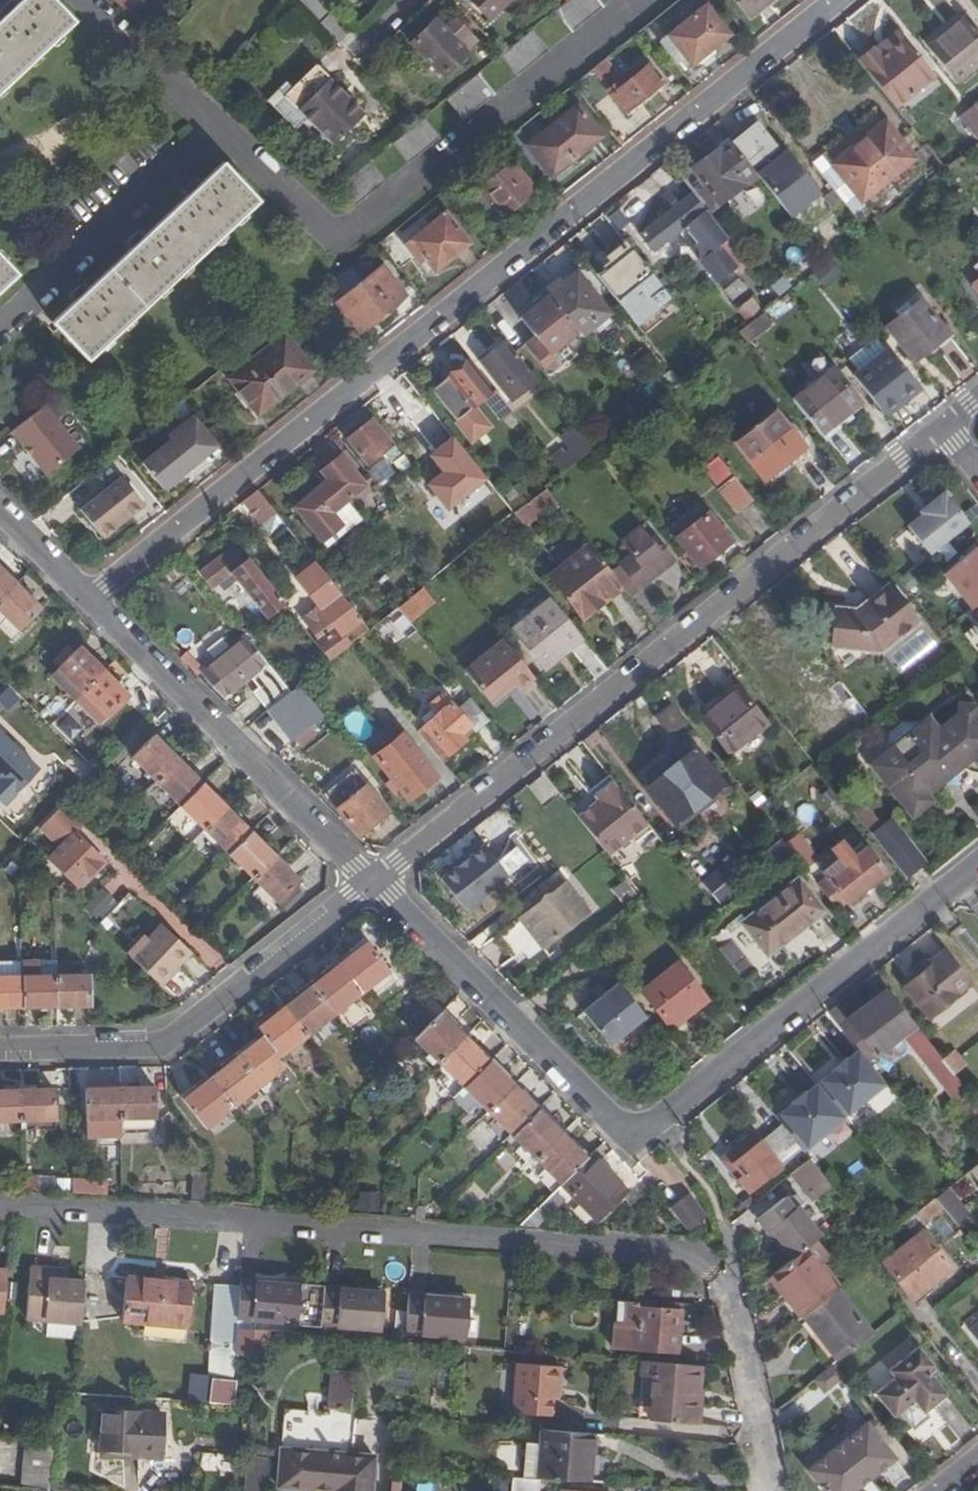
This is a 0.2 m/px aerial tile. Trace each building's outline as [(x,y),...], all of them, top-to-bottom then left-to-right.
[(75,21),(55,0),(22,0),(0,21),(0,92),(75,21)] [(130,0),(117,0),(131,13),(137,7),(130,0)] [(319,0),(296,0),(338,42),(350,30),(319,0)] [(509,0),(471,0),(489,19),(509,0)] [(598,0),(569,0),(567,2),(556,11),(572,31),(603,6),(598,0)] [(770,0),(738,0),(736,2),(748,17),(770,0)] [(690,66),(731,34),(706,3),(666,35),(685,59),(690,66)] [(926,44),(955,81),(977,64),(977,29),(965,13),(926,44)] [(467,52),(457,40),(467,30),(457,20),(446,30),(435,19),(410,43),(443,76),(467,52)] [(517,75),(549,50),(533,29),(501,55),(517,75)] [(478,41),(467,30),(457,40),(467,52),(478,41)] [(880,55),(904,36),(900,31),(876,51),(880,55)] [(685,59),(666,35),(658,41),(677,65),(685,59)] [(935,74),(904,36),(880,55),(876,51),(861,63),(895,106),(935,74)] [(196,58),(185,47),(177,55),(189,66),(196,58)] [(623,79),(607,57),(591,69),(608,91),(623,79)] [(204,65),(196,58),(189,66),(197,73),(204,65)] [(624,113),(664,81),(650,63),(625,83),(611,95),(624,113)] [(363,113),(316,64),(284,96),(296,108),(289,115),(299,126),(306,119),(331,144),(363,113)] [(463,119),(494,94),(478,73),(447,98),(463,119)] [(611,95),(625,83),(623,79),(608,91),(611,95)] [(973,104),(960,114),(977,136),(977,110),(973,104)] [(551,175),(601,135),(577,105),(529,142),(527,144),(539,160),(551,175)] [(899,192),(924,171),(874,110),(811,161),(813,163),(833,188),(856,216),(893,186),(899,192)] [(777,148),(757,124),(733,144),(752,168),(757,164),(777,148)] [(527,144),(529,142),(518,128),(508,137),(531,166),(539,160),(527,144)] [(757,174),(752,168),(733,144),(729,140),(691,167),(703,183),(697,188),(712,209),(758,175),(757,174)] [(786,150),(757,174),(758,175),(791,216),(821,192),(786,150)] [(501,217),(534,190),(511,162),(478,189),(501,217)] [(88,359),(258,201),(223,163),(53,322),(88,359)] [(492,224),(501,217),(478,189),(469,196),(492,224)] [(728,237),(692,193),(642,234),(655,250),(683,227),(700,247),(701,258),(719,280),(736,265),(719,245),(728,237)] [(435,271),(469,243),(445,212),(410,240),(420,253),(435,271)] [(745,257),(728,237),(719,245),(736,265),(745,257)] [(628,238),(593,263),(645,333),(680,308),(628,238)] [(420,253),(410,240),(405,244),(415,257),(420,253)] [(16,274),(0,256),(0,289),(16,274)] [(977,276),(977,259),(959,271),(966,283),(977,276)] [(827,285),(842,273),(832,260),(817,273),(827,285)] [(382,313),(405,294),(382,265),(336,302),(360,332),(373,321),(382,313)] [(581,335),(610,312),(577,272),(564,282),(549,295),(578,330),(581,335)] [(549,295),(564,282),(561,278),(546,290),(549,295)] [(536,305),(549,295),(546,290),(533,301),(536,305)] [(578,330),(549,295),(536,305),(521,317),(535,335),(526,343),(543,365),(553,357),(549,353),(578,330)] [(948,332),(921,297),(910,305),(906,299),(893,310),(897,315),(886,325),(913,360),(929,347),(948,332)] [(739,333),(749,345),(772,324),(761,312),(739,333)] [(376,325),(385,317),(382,313),(373,321),(376,325)] [(933,353),(953,338),(948,332),(929,347),(933,353)] [(258,412),(312,369),(284,334),(231,378),(240,390),(245,396),(258,412)] [(918,388),(890,351),(888,353),(878,340),(851,362),(855,367),(850,371),(884,414),(916,389),(918,388)] [(534,377),(528,368),(527,369),(504,341),(479,361),(508,398),(534,377)] [(701,363),(716,352),(711,345),(696,357),(701,363)] [(511,409),(495,389),(494,390),(470,359),(432,390),(472,440),(489,427),(472,406),(483,398),(499,419),(511,409)] [(855,367),(851,362),(846,365),(850,371),(855,367)] [(848,412),(860,403),(833,368),(793,400),(820,434),(848,412)] [(884,414),(888,419),(920,394),(916,389),(884,414)] [(245,396),(240,390),(236,393),(241,399),(245,396)] [(191,410),(183,400),(172,408),(181,418),(191,410)] [(41,407),(9,432),(51,483),(82,457),(41,407)] [(765,478),(804,446),(775,410),(736,442),(765,478)] [(825,440),(853,418),(848,412),(820,434),(825,440)] [(142,462),(164,488),(194,464),(216,445),(191,414),(168,433),(158,442),(162,446),(142,462)] [(397,450),(371,417),(346,438),(367,464),(383,452),(387,458),(397,450)] [(486,477),(450,434),(427,453),(442,471),(427,484),(448,509),(486,477)] [(562,474),(579,461),(571,452),(565,456),(562,451),(551,459),(555,464),(555,465),(562,474)] [(345,501),(365,485),(361,480),(341,455),(322,470),(328,478),(294,506),(322,540),(341,525),(331,512),(345,501)] [(368,474),(361,480),(365,485),(372,478),(368,474)] [(103,537),(144,504),(121,476),(81,509),(103,537)] [(753,501),(734,476),(720,487),(740,511),(753,501)] [(74,514),(90,496),(78,485),(62,503),(74,514)] [(536,517),(555,502),(545,488),(526,504),(536,517)] [(284,524),(257,490),(243,501),(270,535),(284,524)] [(929,555),(968,524),(942,491),(917,511),(920,514),(906,526),(929,555)] [(360,519),(345,501),(331,512),(341,525),(322,540),(327,546),(360,519)] [(536,517),(526,504),(515,513),(525,526),(536,517)] [(699,566),(730,541),(707,512),(676,537),(699,566)] [(629,595),(675,560),(656,535),(650,540),(640,527),(622,540),(632,553),(610,571),(618,581),(622,586),(629,595)] [(470,549),(481,540),(476,534),(465,543),(470,549)] [(610,571),(589,544),(549,575),(583,617),(597,606),(593,600),(618,581),(610,571)] [(280,599),(247,558),(244,561),(232,546),(199,573),(212,588),(220,581),(225,588),(235,580),(262,614),(280,599)] [(977,604),(977,548),(977,546),(944,573),(972,608),(977,604)] [(342,632),(360,618),(315,563),(296,578),(319,606),(302,619),(320,641),(316,644),(330,661),(351,644),(342,632)] [(16,583),(0,566),(0,599),(16,583)] [(358,590),(350,579),(341,587),(349,598),(358,590)] [(597,606),(622,586),(618,581),(593,600),(597,606)] [(16,583),(0,599),(0,610),(21,630),(42,608),(16,583)] [(882,651),(917,622),(888,585),(857,610),(837,608),(832,646),(882,651)] [(411,619),(432,603),(421,590),(400,606),(411,619)] [(543,668),(583,637),(551,597),(511,628),(543,668)] [(266,619),(284,604),(280,599),(262,614),(266,619)] [(426,643),(397,607),(388,614),(416,650),(426,643)] [(21,630),(0,610),(0,629),(11,640),(21,630)] [(290,692),(247,637),(202,673),(213,687),(225,699),(245,682),(251,677),(258,686),(252,691),(268,711),(290,692)] [(517,690),(533,677),(503,639),(464,670),(487,700),(511,681),(514,685),(517,690)] [(82,692),(103,670),(79,646),(50,675),(75,699),(82,692)] [(344,669),(357,659),(350,650),(337,660),(344,669)] [(128,695),(103,670),(82,692),(107,716),(128,695)] [(842,676),(798,703),(823,744),(867,718),(842,676)] [(258,686),(251,677),(245,682),(252,691),(258,686)] [(490,704),(514,685),(511,681),(487,700),(490,704)] [(725,697),(737,687),(734,683),(721,693),(725,697)] [(325,716),(300,685),(290,692),(268,711),(294,741),(325,716)] [(730,754),(767,724),(737,687),(725,697),(711,708),(712,709),(701,718),(730,754)] [(432,703),(442,696),(438,691),(428,698),(432,703)] [(465,740),(461,735),(471,727),(475,733),(489,722),(472,700),(460,710),(446,692),(442,696),(432,703),(439,712),(417,730),(441,760),(465,740)] [(977,749),(977,727),(974,721),(975,706),(959,704),(958,717),(938,732),(929,721),(921,727),(918,723),(902,724),(891,733),(886,748),(889,752),(871,766),(894,794),(896,793),(913,813),(929,800),(922,791),(966,756),(967,757),(977,749)] [(465,740),(475,733),(471,727),(461,735),(465,740)] [(0,728),(0,800),(6,805),(42,766),(0,728)] [(407,802),(439,776),(406,731),(374,756),(407,802)] [(156,780),(178,758),(153,734),(132,756),(156,780)] [(97,768),(103,762),(85,744),(79,749),(97,768)] [(710,798),(725,786),(693,748),(646,786),(677,824),(709,797),(710,798)] [(202,783),(178,758),(156,780),(181,805),(202,783)] [(608,855),(647,823),(612,780),(593,796),(596,801),(577,816),(608,855)] [(227,807),(202,783),(181,805),(205,829),(227,807)] [(388,811),(366,785),(353,796),(343,784),(327,797),(337,808),(359,835),(388,811)] [(677,824),(646,786),(641,790),(672,827),(677,824)] [(885,827),(864,801),(853,810),(874,836),(875,835),(885,827)] [(41,826),(61,844),(74,831),(75,832),(84,823),(63,804),(41,826)] [(205,829),(229,853),(251,832),(227,807),(205,829)] [(928,862),(894,819),(891,822),(925,864),(928,862)] [(925,864),(891,822),(885,827),(875,835),(910,877),(925,864)] [(75,883),(77,886),(103,860),(75,832),(74,831),(61,844),(48,857),(68,877),(75,883)] [(275,855),(251,832),(229,853),(253,877),(275,855)] [(820,860),(803,839),(790,849),(794,854),(807,870),(820,860)] [(455,861),(438,874),(461,905),(506,873),(483,841),(465,854),(467,856),(457,864),(455,861)] [(771,873),(794,854),(790,849),(784,841),(761,860),(771,873)] [(839,908),(886,871),(867,847),(856,856),(849,849),(814,878),(839,908)] [(465,854),(455,861),(457,864),(467,856),(465,854)] [(299,880),(275,855),(253,877),(277,901),(278,901),(286,909),(303,893),(295,884),(299,880)] [(75,883),(68,877),(58,887),(65,893),(75,883)] [(558,900),(570,890),(561,877),(548,888),(552,892),(558,900)] [(768,954),(823,911),(798,879),(743,923),(768,954)] [(543,948),(588,912),(570,890),(558,900),(552,892),(519,918),(543,948)] [(85,912),(98,924),(118,903),(106,891),(85,912)] [(543,948),(519,918),(495,937),(512,959),(526,948),(533,956),(543,948)] [(130,956),(159,983),(180,962),(190,951),(161,924),(130,956)] [(351,956),(339,965),(360,993),(388,971),(364,940),(349,952),(351,956)] [(235,961),(245,954),(239,945),(229,953),(235,961)] [(929,1017),(970,984),(944,950),(929,961),(932,965),(905,986),(929,1017)] [(0,961),(0,1007),(22,1006),(21,960),(0,961)] [(21,960),(22,1006),(56,1005),(56,975),(56,960),(21,960)] [(905,986),(932,965),(929,961),(902,983),(905,986)] [(180,962),(159,983),(162,986),(183,964),(180,962)] [(687,1012),(706,997),(678,963),(642,991),(670,1026),(687,1012)] [(324,971),(310,982),(333,1014),(360,993),(339,965),(327,975),(324,971)] [(56,975),(56,1005),(91,1005),(90,974),(56,975)] [(576,1016),(601,993),(589,980),(564,1004),(576,1016)] [(297,997),(285,1007),(306,1035),(333,1014),(310,982),(295,994),(297,997)] [(611,1044),(647,1015),(620,982),(584,1011),(611,1044)] [(436,1017),(444,1009),(429,994),(421,1002),(436,1017)] [(867,1060),(909,1026),(889,1002),(882,994),(871,1004),(876,1010),(871,1015),(865,1007),(851,1018),(849,1019),(852,1023),(843,1031),(858,1050),(867,1060)] [(851,1018),(839,1002),(827,1011),(843,1031),(852,1023),(849,1019),(851,1018)] [(271,1012),(255,1024),(265,1036),(280,1055),(306,1035),(285,1007),(273,1016),(271,1012)] [(457,1022),(444,1009),(436,1017),(416,1037),(441,1061),(466,1036),(454,1025),(457,1022)] [(673,1030),(691,1016),(687,1012),(670,1026),(673,1030)] [(943,1061),(918,1029),(909,1036),(908,1039),(946,1088),(958,1079),(953,1074),(943,1061)] [(249,1042),(235,1054),(259,1084),(286,1063),(280,1055),(265,1036),(252,1046),(249,1042)] [(464,1085),(492,1057),(480,1045),(477,1047),(466,1036),(441,1061),(448,1069),(437,1080),(453,1097),(453,1096),(464,1085)] [(848,1113),(885,1083),(867,1060),(858,1050),(846,1060),(844,1058),(832,1068),(834,1070),(821,1080),(848,1113)] [(964,1065),(954,1052),(943,1061),(953,1074),(964,1065)] [(223,1069),(211,1078),(232,1105),(259,1084),(235,1054),(220,1065),(223,1069)] [(505,1071),(492,1057),(464,1085),(481,1101),(488,1109),(514,1085),(503,1073),(505,1071)] [(196,1084),(180,1096),(205,1127),(232,1105),(211,1078),(198,1088),(196,1084)] [(958,1079),(946,1088),(967,1116),(977,1108),(977,1105),(958,1079)] [(848,1113),(821,1080),(818,1083),(844,1117),(848,1113)] [(844,1117),(818,1083),(805,1093),(804,1091),(792,1101),(793,1103),(781,1113),(807,1147),(844,1117)] [(481,1101),(464,1085),(453,1096),(470,1112),(481,1101)] [(513,1134),(541,1106),(527,1093),(525,1096),(514,1085),(488,1109),(496,1117),(488,1125),(505,1142),(513,1134)] [(155,1086),(120,1087),(122,1134),(156,1133),(155,1086)] [(122,1134),(120,1087),(86,1088),(87,1119),(87,1137),(122,1136),(122,1134)] [(54,1089),(20,1090),(21,1120),(55,1119),(54,1089)] [(20,1090),(0,1090),(0,1121),(21,1120),(20,1090)] [(554,1120),(541,1106),(513,1134),(523,1144),(537,1158),(562,1133),(551,1123),(554,1120)] [(807,1147),(781,1113),(777,1117),(798,1143),(803,1150),(807,1147)] [(781,1166),(754,1132),(721,1158),(748,1192),(781,1166)] [(562,1183),(590,1155),(577,1142),(574,1145),(562,1133),(537,1158),(547,1168),(538,1176),(553,1191),(562,1183)] [(798,1143),(783,1155),(795,1170),(810,1158),(803,1150),(798,1143)] [(537,1158),(523,1144),(516,1151),(530,1165),(537,1158)] [(626,1190),(591,1154),(590,1155),(562,1183),(598,1219),(626,1190)] [(713,1165),(707,1157),(701,1162),(706,1170),(713,1165)] [(808,1193),(826,1179),(810,1159),(792,1174),(808,1193)] [(207,1176),(193,1175),(192,1200),(206,1201),(207,1176)] [(814,1201),(832,1186),(826,1179),(808,1193),(814,1201)] [(104,1182),(74,1180),(74,1192),(104,1195),(104,1182)] [(968,1213),(948,1188),(935,1198),(943,1208),(955,1224),(968,1213)] [(561,1199),(553,1192),(537,1208),(545,1215),(561,1199)] [(821,1236),(798,1207),(803,1203),(797,1194),(787,1200),(785,1197),(758,1219),(768,1232),(771,1229),(794,1258),(815,1240),(821,1236)] [(688,1195),(672,1208),(689,1229),(706,1216),(688,1195)] [(923,1224),(943,1208),(935,1198),(915,1214),(920,1221),(923,1224)] [(545,1215),(537,1208),(521,1224),(535,1225),(545,1215)] [(869,1233),(852,1212),(846,1216),(863,1237),(869,1233)] [(905,1234),(920,1221),(915,1214),(899,1227),(905,1234)] [(794,1258),(771,1229),(768,1232),(790,1260),(794,1258)] [(929,1286),(952,1268),(922,1231),(883,1262),(913,1299),(929,1286)] [(835,1289),(816,1265),(827,1256),(815,1240),(794,1258),(790,1260),(773,1274),(791,1296),(786,1300),(799,1317),(803,1313),(835,1289)] [(30,1268),(26,1318),(81,1322),(84,1282),(66,1281),(56,1280),(57,1270),(30,1268)] [(67,1271),(57,1270),(56,1280),(66,1281),(67,1271)] [(791,1296),(773,1274),(768,1277),(786,1300),(791,1296)] [(123,1319),(188,1325),(192,1283),(126,1277),(123,1319)] [(296,1319),(299,1287),(277,1285),(277,1281),(239,1277),(239,1285),(214,1284),(208,1376),(233,1378),(236,1327),(255,1328),(256,1316),(296,1319)] [(320,1321),(380,1326),(383,1294),(361,1292),(361,1288),(323,1285),(320,1321)] [(916,1303),(933,1290),(929,1286),(913,1299),(916,1303)] [(872,1334),(836,1288),(835,1289),(803,1313),(839,1359),(872,1334)] [(444,1299),(445,1295),(407,1292),(404,1328),(464,1334),(467,1301),(444,1299)] [(637,1302),(617,1300),(613,1346),(677,1351),(680,1310),(656,1308),(657,1300),(638,1299),(637,1302)] [(269,1332),(237,1330),(235,1356),(267,1358),(269,1332)] [(896,1377),(876,1393),(894,1416),(900,1412),(913,1429),(929,1417),(925,1412),(947,1395),(931,1374),(927,1370),(933,1366),(918,1348),(890,1370),(896,1377)] [(614,1360),(607,1359),(606,1375),(613,1375),(614,1360)] [(699,1365),(643,1360),(638,1418),(695,1423),(699,1365)] [(559,1367),(516,1363),(512,1413),(550,1416),(553,1385),(557,1385),(559,1367)] [(936,1370),(933,1366),(927,1370),(931,1374),(936,1370)] [(354,1372),(331,1370),(327,1408),(350,1410),(354,1372)] [(207,1403),(233,1405),(235,1381),(209,1379),(207,1403)] [(280,1487),(334,1490),(371,1490),(374,1455),(346,1452),(349,1413),(286,1408),(280,1487)] [(137,1457),(161,1458),(162,1412),(103,1410),(101,1447),(120,1448),(137,1449),(137,1457)] [(894,1459),(866,1424),(808,1470),(824,1490),(854,1490),(859,1487),(854,1481),(866,1472),(871,1478),(894,1459)] [(523,1477),(537,1478),(587,1481),(590,1453),(593,1453),(595,1433),(541,1429),(540,1445),(525,1444),(523,1477)] [(27,1438),(23,1488),(49,1490),(53,1440),(27,1438)] [(137,1457),(137,1449),(120,1448),(120,1457),(137,1457)] [(859,1487),(871,1478),(866,1472),(854,1481),(859,1487)] [(266,1476),(253,1475),(252,1490),(265,1490),(266,1476)] [(512,1477),(511,1490),(539,1490),(540,1479),(512,1477)]
